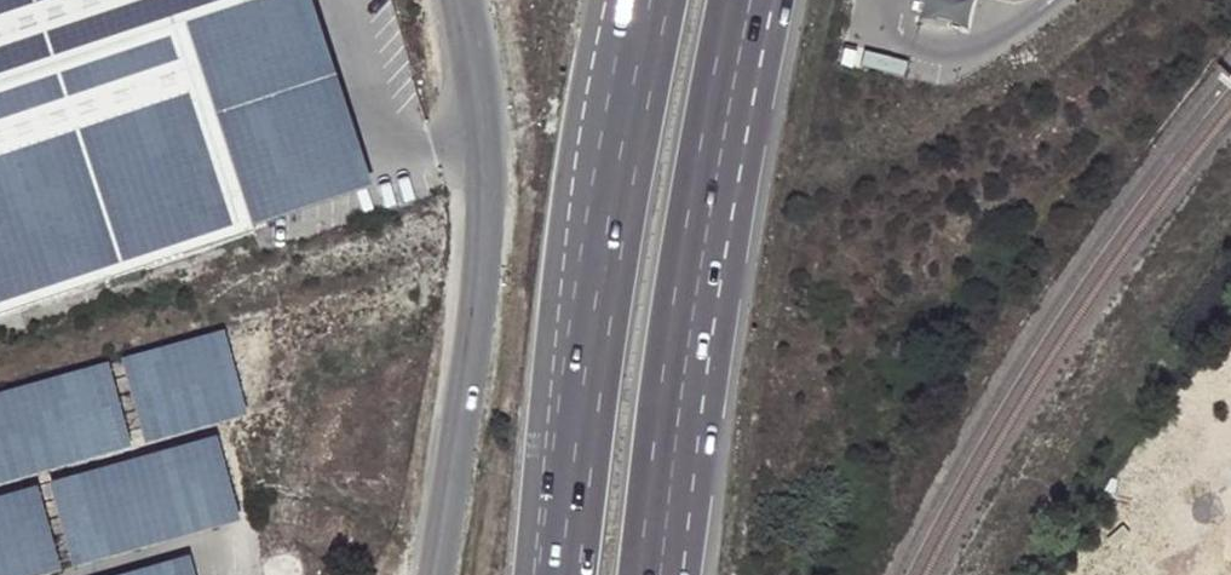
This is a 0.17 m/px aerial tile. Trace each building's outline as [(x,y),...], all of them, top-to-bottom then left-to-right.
[(259,245),(190,33),(293,0),(0,0),(0,329),(259,245)] [(190,33),(259,245),(378,207),(311,0),(293,0),(190,33)] [(981,0),(922,0),(919,16),(966,27),(971,3),(980,5),(981,0)] [(857,68),(902,79),(906,64),(861,53),(857,68)]
